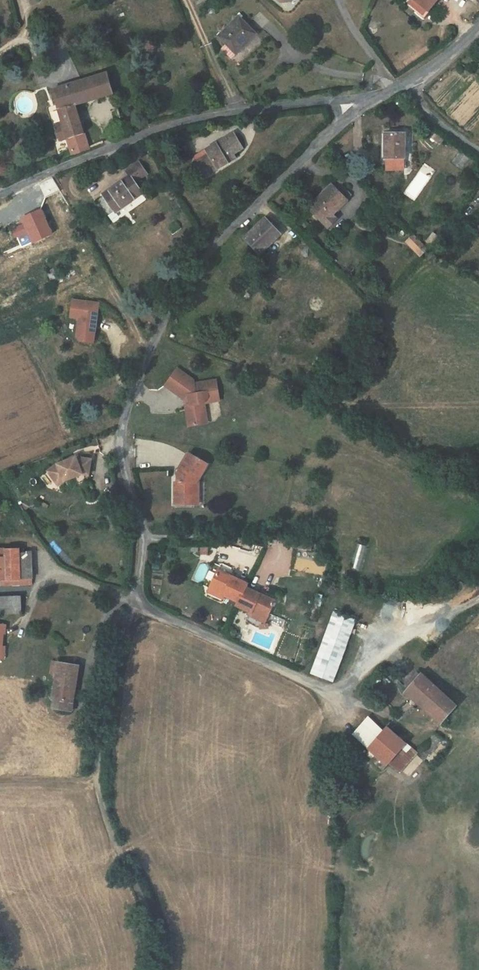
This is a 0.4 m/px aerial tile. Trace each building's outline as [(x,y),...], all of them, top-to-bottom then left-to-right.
[(427,11),(435,0),(410,0),(406,5),(414,11),(412,14),(422,21),(429,13),(427,11)] [(255,34),(238,17),(218,36),(236,53),(255,34)] [(112,94),(106,74),(53,89),(63,122),(56,125),(60,141),(68,139),(73,155),(88,149),(74,105),(112,94)] [(212,151),(196,161),(205,177),(228,163),(226,158),(233,154),(243,148),(234,133),(210,147),(212,151)] [(404,133),(384,133),(384,143),(386,143),(386,158),(385,158),(385,169),(403,169),(403,158),(404,158),(404,133)] [(439,143),(443,139),(436,134),(432,138),(439,143)] [(212,151),(210,147),(193,157),(196,161),(212,151)] [(346,161),(357,157),(352,150),(340,155),(346,161)] [(226,158),(228,163),(236,158),(233,154),(226,158)] [(116,210),(117,212),(143,193),(135,183),(147,174),(139,161),(126,171),(129,175),(103,194),(104,196),(98,201),(108,215),(116,210)] [(333,214),(352,195),(337,180),(309,208),(324,223),(333,214)] [(26,225),(27,228),(33,242),(52,234),(41,210),(23,218),(26,225)] [(116,210),(108,215),(112,220),(119,215),(117,212),(116,210)] [(337,218),(333,214),(324,223),(328,226),(337,218)] [(244,238),(252,246),(259,253),(265,247),(266,248),(269,246),(281,234),(265,219),(244,238)] [(431,245),(438,236),(434,233),(426,241),(431,245)] [(411,246),(418,239),(414,234),(407,242),(411,246)] [(429,249),(418,239),(411,246),(421,256),(429,249)] [(256,256),(259,253),(252,246),(249,248),(256,256)] [(265,247),(259,253),(266,261),(275,252),(269,246),(266,248),(265,247)] [(47,271),(51,283),(64,278),(57,263),(49,266),(51,270),(47,271)] [(79,325),(78,326),(76,338),(80,342),(93,344),(99,304),(72,301),(70,318),(78,319),(78,322),(80,322),(79,325)] [(183,405),(186,425),(199,423),(197,412),(203,411),(201,402),(205,397),(210,400),(216,399),(213,379),(191,383),(190,379),(174,368),(163,385),(182,398),(187,398),(188,404),(183,405)] [(175,482),(174,503),(192,503),(192,494),(196,493),(196,483),(199,479),(207,464),(189,453),(178,472),(178,482),(175,482)] [(56,464),(46,472),(54,482),(60,478),(69,474),(70,478),(80,474),(86,475),(89,460),(78,458),(74,459),(70,461),(69,459),(56,464)] [(54,482),(56,485),(62,481),(70,478),(69,474),(60,478),(54,482)] [(306,549),(307,541),(296,539),(295,547),(306,549)] [(363,556),(367,546),(358,543),(355,554),(363,556)] [(259,557),(264,547),(258,544),(253,554),(259,557)] [(33,585),(33,578),(21,579),(21,552),(21,548),(0,548),(0,585),(33,585)] [(32,551),(21,552),(21,579),(33,578),(32,551)] [(248,584),(218,570),(210,588),(224,594),(239,602),(238,605),(252,612),(267,619),(275,600),(246,587),(248,584)] [(222,598),(224,594),(210,588),(208,591),(222,598)] [(21,612),(21,596),(0,597),(0,613),(21,612)] [(265,622),(267,619),(252,612),(250,615),(265,622)] [(333,680),(356,620),(334,612),(312,673),(333,680)] [(76,683),(78,666),(53,662),(51,674),(57,675),(53,698),(54,698),(53,707),(72,710),(73,701),(70,701),(73,683),(76,683)] [(408,689),(420,675),(416,672),(405,686),(408,689)] [(457,705),(422,674),(420,675),(408,689),(406,692),(412,697),(417,702),(442,723),(456,706),(457,705)] [(369,718),(354,734),(368,748),(383,731),(369,718)] [(383,731),(368,748),(387,764),(389,762),(405,744),(392,730),(395,727),(390,723),(383,731)] [(434,733),(417,753),(424,759),(441,739),(434,733)] [(405,744),(389,762),(400,772),(417,753),(405,744)] [(368,748),(368,749),(369,750),(366,753),(382,770),(387,764),(368,748)]
